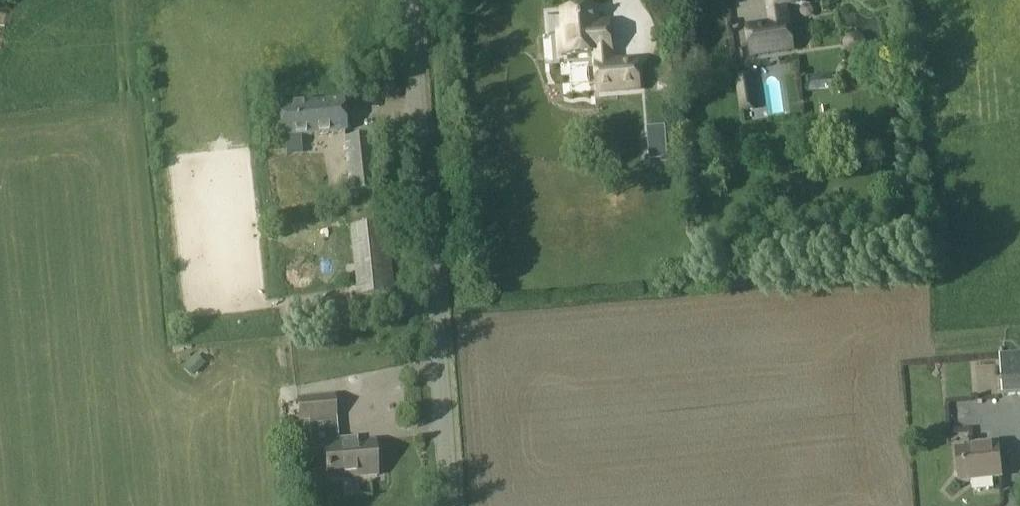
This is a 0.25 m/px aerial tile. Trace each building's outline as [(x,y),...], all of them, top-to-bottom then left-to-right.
[(745,25),(749,54),(793,47),(786,4),(809,0),(765,0),(769,21),(745,25)] [(546,27),(556,26),(554,6),(544,7),(546,27)] [(560,11),(561,30),(556,30),(558,57),(593,56),(596,96),(641,92),(638,58),(614,60),(611,20),(600,21),(599,7),(560,11)] [(735,77),(739,111),(756,109),(751,75),(735,77)] [(347,133),(343,99),(278,106),(281,140),(347,133)] [(378,190),(373,135),(345,138),(350,194),(378,190)] [(323,332),(322,345),(331,345),(332,332),(323,332)] [(205,364),(196,355),(184,368),(193,377),(205,364)] [(1003,396),(1019,395),(1019,355),(1000,356),(1003,396)] [(374,442),(340,445),(335,395),(297,398),(299,422),(309,421),(311,448),(325,447),(328,480),(378,476),(374,442)] [(949,425),(950,435),(968,433),(967,423),(949,425)] [(972,445),(973,449),(956,450),(960,483),(1002,479),(998,443),(972,445)]
